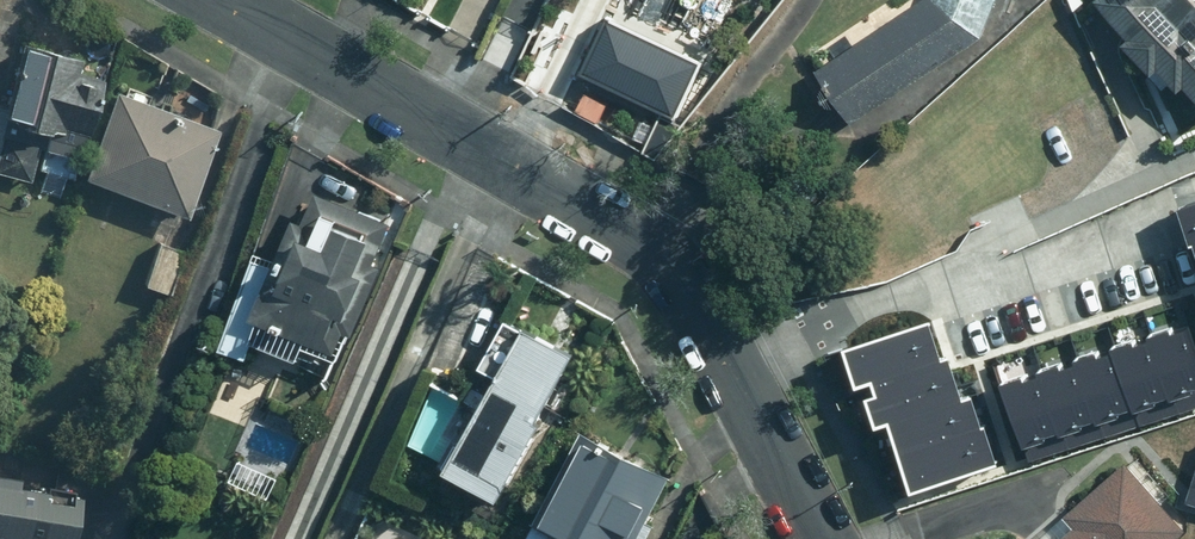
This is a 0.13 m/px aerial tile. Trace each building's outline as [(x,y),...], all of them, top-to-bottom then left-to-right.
[(815,74),(851,128),(982,41),(998,0),(926,0),(815,74)] [(1094,1),(1129,40),(1123,45),(1163,91),(1169,85),(1194,114),(1194,0),(1096,0),(1094,1)] [(610,16),(586,67),(678,110),(702,58),(610,16)] [(23,46),(6,112),(0,110),(0,177),(32,184),(40,151),(56,155),(80,161),(86,138),(90,139),(105,82),(78,75),(82,61),(23,46)] [(117,94),(84,182),(189,221),(222,133),(117,94)] [(392,226),(319,197),(307,227),(296,223),(277,271),(255,263),(220,350),(248,361),(263,325),(339,355),(347,335),(357,339),(385,269),(377,265),(392,226)] [(1180,214),(1194,264),(1194,209),(1180,214)] [(924,489),(1017,460),(992,381),(970,313),(878,341),(924,489)] [(1194,405),(1194,319),(992,381),(1017,460),(1194,405)] [(576,358),(528,333),(451,475),(503,503),(545,427),(540,425),(576,358)] [(583,435),(531,538),(644,538),(674,479),(583,435)] [(1185,534),(1124,465),(1062,519),(1072,531),(1063,538),(1179,538),(1185,534)] [(0,479),(0,538),(77,538),(83,500),(73,498),(71,507),(48,503),(50,494),(19,489),(20,483),(0,479)]
